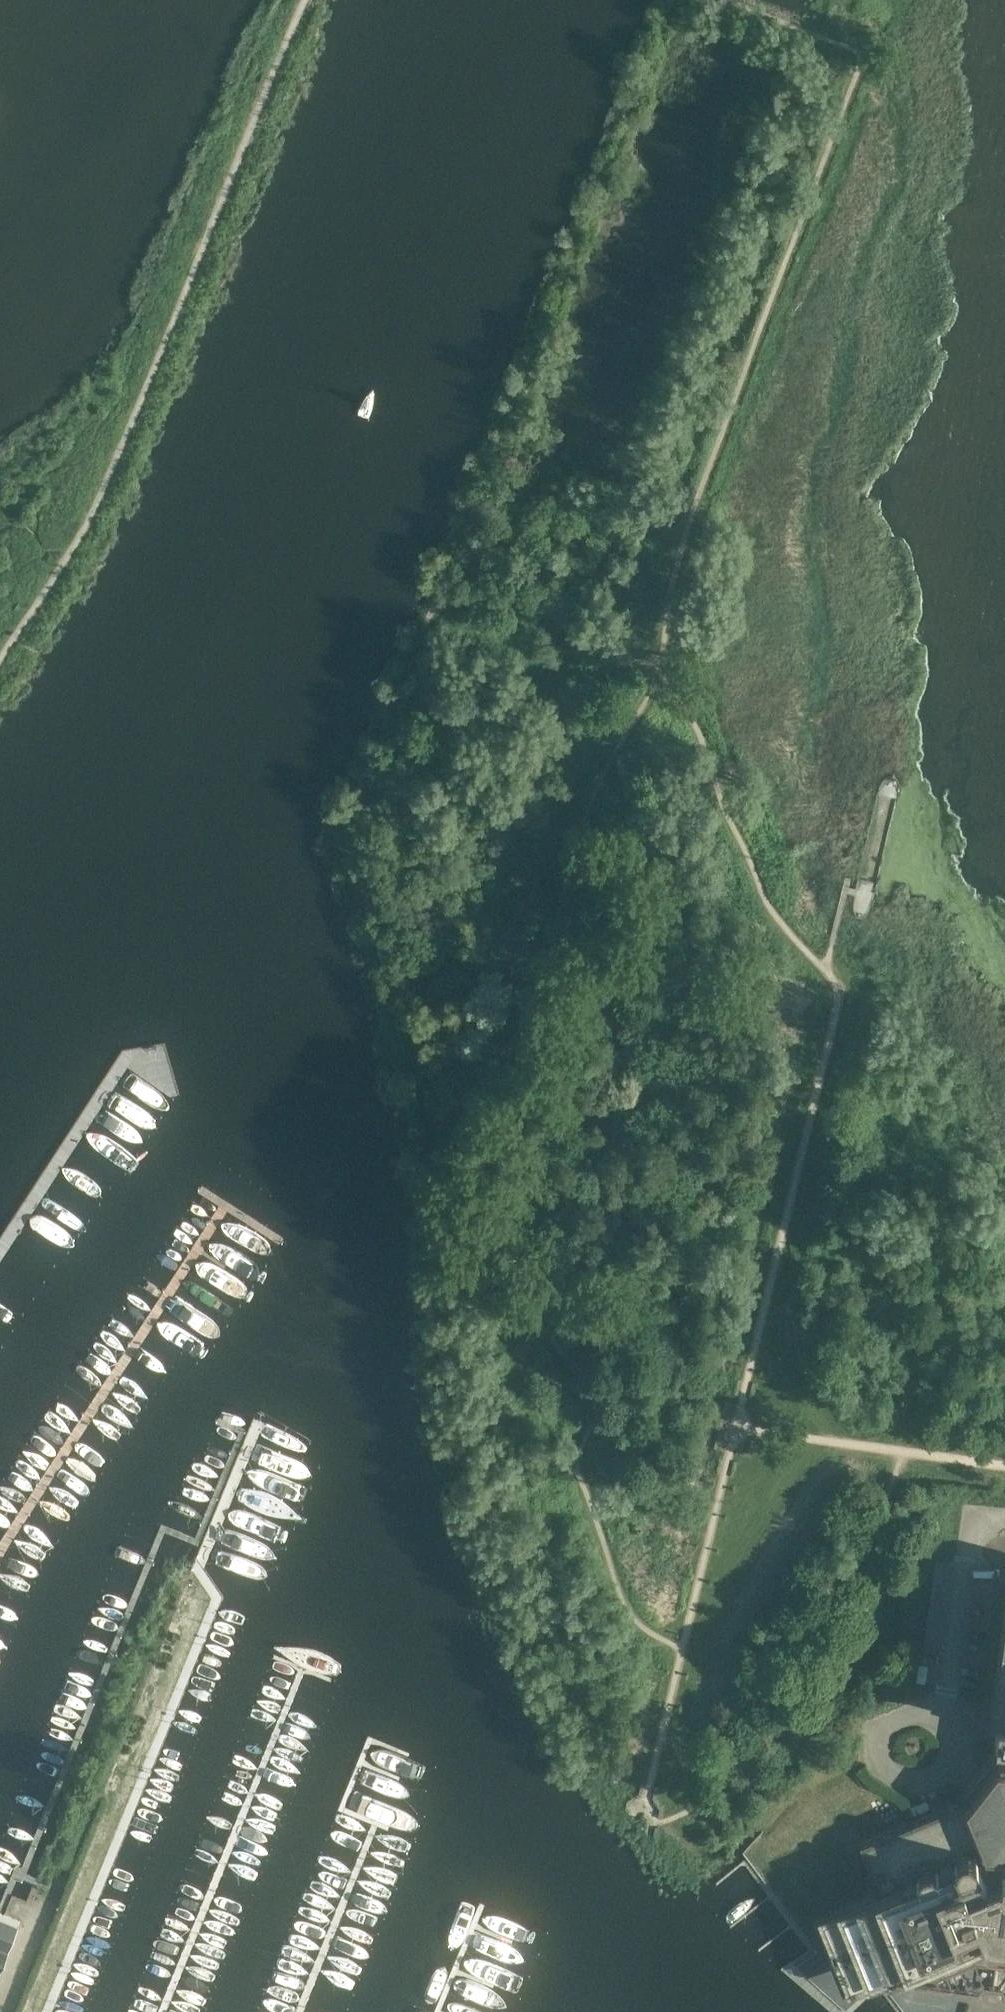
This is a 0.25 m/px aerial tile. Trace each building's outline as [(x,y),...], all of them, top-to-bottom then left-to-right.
[(996,1705),(993,1704),(993,1707),(997,1708),(994,1728),(996,1728),(992,1755),(955,1802),(941,1807),(917,1817),(896,1826),(858,1841),(879,1892),(888,1916),(871,1923),(866,1912),(868,1911),(867,1909),(865,1910),(866,1914),(827,1930),(843,1968),(901,1945),(915,1982),(979,1990),(983,1984),(1000,1986),(1003,1994),(1004,1994),(1004,1638),(996,1705)] [(8,1946),(18,1922),(0,1914),(0,1942),(8,1946)] [(8,1946),(0,1942),(0,1967),(8,1946)]
